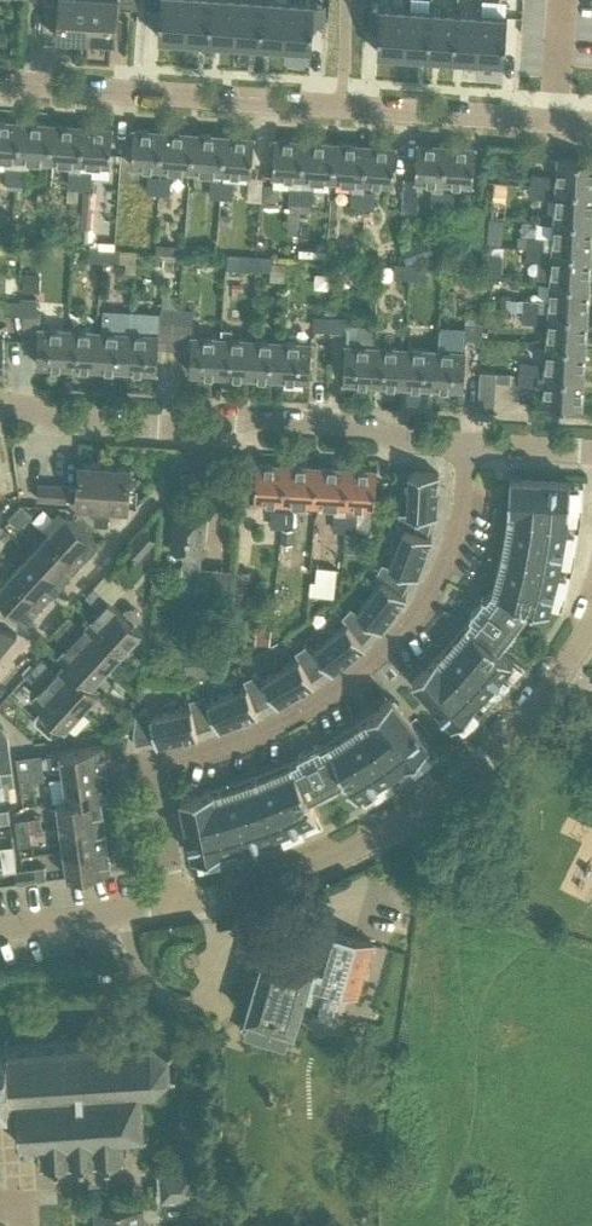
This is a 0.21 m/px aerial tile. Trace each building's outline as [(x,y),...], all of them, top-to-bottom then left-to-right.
[(44,2),(60,3),(57,36),(87,38),(89,5),(90,0),(44,0),(44,2)] [(87,38),(117,40),(119,7),(132,8),(133,0),(90,0),(89,5),(87,38)] [(159,37),(186,39),(189,0),(161,0),(159,37)] [(186,39),(209,41),(212,0),(189,0),(186,39)] [(209,41),(235,42),(238,0),(212,0),(209,41)] [(235,42),(261,44),(264,0),(238,0),(235,42)] [(261,44),(285,46),(288,0),(281,0),(264,0),(261,44)] [(288,0),(285,46),(312,48),(314,24),(323,24),(325,5),(315,4),(315,2),(288,0)] [(545,25),(561,25),(561,0),(545,0),(545,25)] [(371,8),(370,27),(379,28),(378,52),(405,54),(408,9),(381,7),(381,9),(371,8)] [(408,9),(405,54),(428,56),(431,10),(408,9)] [(431,10),(428,56),(454,57),(457,12),(431,10)] [(457,12),(454,57),(477,59),(481,14),(457,12)] [(481,14),(477,59),(505,61),(508,15),(481,14)] [(20,157),(22,122),(0,120),(0,156),(20,157)] [(22,122),(20,157),(52,159),(54,124),(22,122)] [(54,124),(52,159),(82,162),(84,126),(54,124)] [(84,126),(82,162),(110,164),(113,128),(84,126)] [(131,165),(159,167),(161,131),(134,129),(131,165)] [(161,131),(159,167),(191,169),(193,133),(161,131)] [(191,169),(223,170),(225,135),(193,133),(191,169)] [(225,135),(223,170),(252,172),(255,137),(225,135)] [(269,137),(257,137),(258,164),(269,164),(269,137)] [(303,176),(305,141),(275,139),(273,174),(291,175),(303,176)] [(312,177),(333,178),(335,143),(305,141),(303,176),(312,177)] [(353,179),(363,180),(365,145),(335,143),(333,178),(353,179)] [(415,179),(444,181),(446,145),(417,144),(415,179)] [(365,145),(363,180),(394,182),(396,147),(365,145)] [(446,145),(444,181),(473,183),(475,147),(446,145)] [(591,190),(591,159),(560,157),(558,188),(591,190)] [(18,185),(19,168),(6,167),(5,184),(18,185)] [(28,169),(19,168),(18,185),(27,186),(28,169)] [(67,190),(78,190),(79,174),(68,173),(67,190)] [(79,174),(78,190),(89,191),(90,174),(79,174)] [(531,186),(548,187),(549,177),(532,176),(531,186)] [(147,194),(157,194),(158,177),(147,177),(147,194)] [(158,177),(157,194),(168,195),(169,178),(158,177)] [(210,197),(221,198),(221,181),(211,181),(210,197)] [(221,181),(221,198),(231,199),(232,182),(221,181)] [(548,187),(531,186),(530,197),(548,197),(548,187)] [(300,205),(300,206),(302,189),(290,188),(289,205),(300,205)] [(591,222),(591,217),(591,190),(558,188),(556,220),(591,222)] [(300,206),(311,206),(311,189),(302,189),(300,206)] [(350,207),(361,208),(362,191),(351,190),(350,207)] [(66,202),(78,202),(78,191),(66,191),(66,202)] [(362,191),(361,208),(372,208),(372,191),(362,191)] [(432,208),(442,208),(443,191),(432,191),(432,208)] [(443,191),(442,208),(453,209),(454,192),(443,191)] [(47,193),(39,192),(38,203),(47,203),(47,193)] [(79,241),(90,242),(91,217),(80,216),(79,241)] [(591,222),(556,220),(554,249),(590,251),(591,222)] [(288,222),(288,234),(298,235),(299,223),(288,222)] [(517,248),(527,249),(527,238),(518,238),(517,248)] [(527,249),(544,250),(545,239),(527,238),(527,249)] [(403,249),(408,263),(430,255),(424,241),(403,249)] [(86,260),(103,260),(104,247),(87,246),(86,260)] [(104,247),(103,260),(119,261),(120,248),(104,247)] [(544,250),(527,249),(526,259),(544,260),(544,250)] [(552,283),(588,285),(590,251),(554,249),(552,283)] [(486,272),(503,273),(504,250),(487,250),(486,272)] [(241,269),(255,269),(255,259),(241,259),(241,269)] [(255,259),(255,269),(269,270),(270,260),(255,259)] [(410,278),(411,266),(397,265),(396,277),(410,278)] [(427,267),(411,266),(410,278),(426,278),(427,267)] [(36,292),(37,273),(23,273),(22,292),(36,292)] [(5,281),(5,290),(20,289),(20,281),(5,281)] [(552,283),(550,313),(586,315),(588,285),(552,283)] [(162,294),(161,307),(178,308),(178,295),(162,294)] [(4,314),(22,314),(22,300),(5,300),(4,314)] [(22,300),(22,314),(23,314),(37,314),(37,312),(38,300),(22,300)] [(506,309),(522,310),(523,301),(506,300),(506,309)] [(523,311),(541,312),(541,302),(524,301),(523,311)] [(161,311),(160,321),(177,322),(178,308),(161,307),(161,311)] [(178,308),(177,322),(193,323),(193,308),(178,308)] [(541,312),(523,311),(523,322),(540,323),(541,312)] [(550,313),(549,341),(584,343),(586,315),(550,313)] [(465,323),(481,324),(482,315),(466,314),(465,323)] [(313,330),(330,331),(330,316),(314,315),(313,330)] [(330,316),(330,331),(346,332),(346,325),(347,317),(330,316)] [(481,324),(465,323),(463,323),(462,337),(482,338),(483,324),(481,324)] [(37,363),(67,365),(70,329),(39,327),(37,363)] [(250,375),(252,339),(233,338),(233,328),(223,327),(222,338),(220,373),(250,375)] [(70,329),(67,365),(97,366),(100,331),(70,329)] [(97,366),(128,368),(130,333),(102,331),(100,331),(97,366)] [(130,333),(128,368),(157,370),(160,335),(130,333)] [(190,371),(220,373),(222,338),(192,336),(190,371)] [(282,341),(252,339),(250,375),(280,376),(282,341)] [(282,341),(280,376),(311,378),(312,343),(282,341)] [(547,374),(583,376),(584,343),(549,341),(547,374)] [(343,381),(373,382),(375,346),(345,345),(343,381)] [(375,346),(373,382),(403,384),(406,348),(375,346)] [(406,348),(403,384),(434,385),(436,349),(406,348)] [(436,349),(434,385),(464,387),(466,351),(436,349)] [(519,374),(537,375),(537,365),(520,364),(519,374)] [(482,371),(481,383),(497,384),(497,372),(482,371)] [(537,375),(519,374),(519,384),(536,385),(537,375)] [(583,376),(547,374),(545,403),(581,405),(583,376)] [(79,461),(77,486),(76,501),(76,503),(129,507),(133,465),(79,461)] [(255,499),(283,500),(285,465),(257,464),(255,499)] [(285,465),(283,500),(318,502),(320,467),(285,465)] [(318,502),(349,504),(351,469),(320,467),(318,502)] [(351,469),(349,504),(375,505),(377,470),(351,469)] [(410,471),(408,513),(400,513),(397,524),(405,527),(428,535),(433,515),(437,515),(439,473),(410,471)] [(569,511),(571,480),(521,477),(521,473),(514,473),(514,477),(511,476),(509,508),(518,508),(517,517),(511,555),(501,591),(494,589),(495,587),(493,587),(493,589),(486,598),(484,596),(471,614),(473,615),(467,623),(466,625),(466,626),(468,625),(473,629),(460,644),(442,664),(436,657),(413,679),(415,681),(414,683),(418,687),(419,686),(454,723),(477,702),(476,702),(485,693),(513,659),(499,648),(533,604),(548,609),(559,566),(567,524),(568,511),(569,511)] [(38,498),(47,499),(48,484),(42,484),(39,484),(38,498)] [(47,499),(57,500),(58,485),(53,485),(48,484),(47,499)] [(65,485),(58,485),(57,500),(66,500),(67,486),(65,485)] [(66,500),(76,501),(77,486),(67,486),(66,500)] [(15,510),(26,520),(33,513),(22,503),(15,510)] [(270,527),(281,527),(282,509),(271,509),(270,527)] [(282,509),(281,527),(292,528),(293,510),(282,509)] [(26,520),(15,510),(9,517),(20,528),(26,520)] [(172,548),(185,549),(183,561),(185,561),(181,594),(226,599),(229,570),(200,567),(205,515),(176,512),(172,548)] [(333,530),(344,531),(345,513),(334,512),(333,530)] [(345,513),(344,531),(355,532),(356,514),(345,513)] [(48,534),(80,562),(98,542),(67,514),(48,534)] [(377,573),(383,578),(403,593),(413,575),(416,576),(432,537),(428,535),(405,527),(390,566),(382,563),(377,573)] [(128,547),(139,557),(155,539),(144,530),(128,547)] [(282,543),(291,544),(292,530),(283,530),(282,543)] [(332,551),(342,551),(344,531),(333,530),(332,551)] [(344,531),(342,551),(356,552),(357,532),(355,532),(344,531)] [(31,553),(62,582),(80,562),(48,534),(31,553)] [(13,573),(45,601),(62,582),(31,553),(13,573)] [(314,594),(333,596),(336,568),(317,566),(316,580),(311,579),(309,594),(314,594)] [(233,593),(248,595),(251,571),(235,569),(233,593)] [(13,573),(0,588),(0,597),(27,621),(45,601),(13,573)] [(343,616),(348,623),(359,637),(363,642),(378,627),(381,629),(406,596),(403,593),(383,578),(358,612),(351,607),(343,616)] [(101,608),(90,619),(125,649),(142,630),(136,624),(139,620),(140,616),(139,611),(135,608),(130,607),(126,609),(123,612),(95,585),(86,594),(101,608)] [(68,615),(61,623),(109,666),(125,649),(90,619),(82,628),(68,615)] [(109,666),(61,623),(53,631),(67,644),(57,655),(64,661),(92,684),(109,666)] [(359,637),(348,623),(315,648),(310,642),(295,651),(300,658),(312,680),(330,668),(332,671),(365,645),(363,642),(359,637)] [(256,644),(269,645),(271,628),(258,627),(256,644)] [(17,634),(0,629),(0,654),(17,634)] [(185,655),(188,679),(213,675),(209,651),(185,655)] [(34,666),(83,708),(100,691),(92,684),(64,661),(56,670),(42,657),(34,666)] [(244,679),(247,686),(257,709),(276,701),(278,705),(314,683),(312,680),(300,658),(263,679),(259,672),(244,679)] [(83,708),(34,666),(27,674),(41,687),(31,698),(43,708),(35,716),(34,721),(49,736),(58,736),(83,708)] [(190,699),(192,707),(193,712),(197,731),(217,725),(219,728),(258,713),(257,709),(247,686),(208,701),(205,694),(190,699)] [(405,764),(429,744),(398,705),(400,703),(395,698),(393,700),(391,697),(367,717),(373,724),(366,729),(349,739),(334,749),(330,743),(331,742),(330,741),(320,746),(319,745),(299,755),(300,757),(289,762),(290,764),(291,763),(294,770),(259,785),(222,797),(214,799),(212,790),(181,796),(182,799),(180,800),(181,806),(183,806),(193,856),(224,849),(224,848),(236,845),(276,832),(317,815),(309,798),(348,778),(357,794),(394,771),(404,763),(405,764)] [(134,734),(135,743),(135,744),(156,740),(157,744),(198,735),(197,731),(193,712),(192,707),(151,716),(149,708),(137,710),(134,734)] [(62,767),(63,776),(108,769),(104,744),(47,752),(49,765),(53,768),(62,767)] [(19,769),(21,782),(33,780),(31,768),(19,769)] [(63,776),(66,801),(102,796),(111,795),(108,769),(63,776)] [(0,772),(2,784),(14,782),(12,770),(0,772)] [(33,780),(21,782),(22,794),(34,792),(33,780)] [(14,782),(2,784),(4,796),(16,795),(14,782)] [(57,802),(60,828),(105,822),(102,796),(66,801),(57,802)] [(10,821),(8,808),(0,809),(0,822),(10,821)] [(16,820),(18,834),(30,832),(28,818),(16,820)] [(105,822),(60,828),(64,852),(108,845),(105,822)] [(30,832),(18,834),(19,844),(32,842),(30,832)] [(1,847),(3,860),(15,858),(13,845),(1,847)] [(108,845),(64,852),(67,876),(112,869),(108,845)] [(15,858),(3,860),(4,871),(15,869),(17,869),(15,858)] [(47,879),(45,866),(17,869),(15,869),(17,883),(47,879)] [(245,1034),(285,1046),(291,1027),(294,1028),(304,993),(310,995),(312,987),(307,985),(308,979),(357,994),(373,942),(323,927),(313,962),(266,947),(246,1013),(251,1015),(245,1034)] [(8,1039),(3,1041),(6,1050),(7,1050),(10,1089),(10,1092),(6,1099),(11,1102),(15,1094),(17,1094),(20,1135),(15,1141),(18,1143),(22,1138),(33,1137),(42,1137),(43,1158),(41,1158),(41,1160),(44,1160),(66,1159),(101,1156),(124,1155),(125,1155),(125,1152),(124,1153),(123,1142),(122,1132),(139,1130),(146,1135),(148,1132),(143,1129),(140,1088),(153,1086),(154,1094),(157,1093),(157,1084),(168,1074),(176,1076),(177,1072),(169,1070),(168,1052),(175,1049),(173,1045),(166,1048),(152,1038),(156,1030),(151,1028),(148,1036),(138,1037),(137,1029),(132,1029),(133,1036),(116,1038),(115,1030),(110,1030),(111,1038),(92,1039),(92,1031),(87,1031),(88,1039),(66,1041),(66,1033),(61,1033),(61,1041),(38,1043),(38,1036),(32,1036),(33,1044),(11,1046),(8,1039)] [(10,1089),(7,1050),(6,1050),(4,1050),(0,1047),(0,1090),(10,1089)] [(159,1170),(162,1197),(194,1194),(191,1167),(159,1170)] [(143,1208),(95,1212),(96,1225),(144,1225),(143,1208)]
